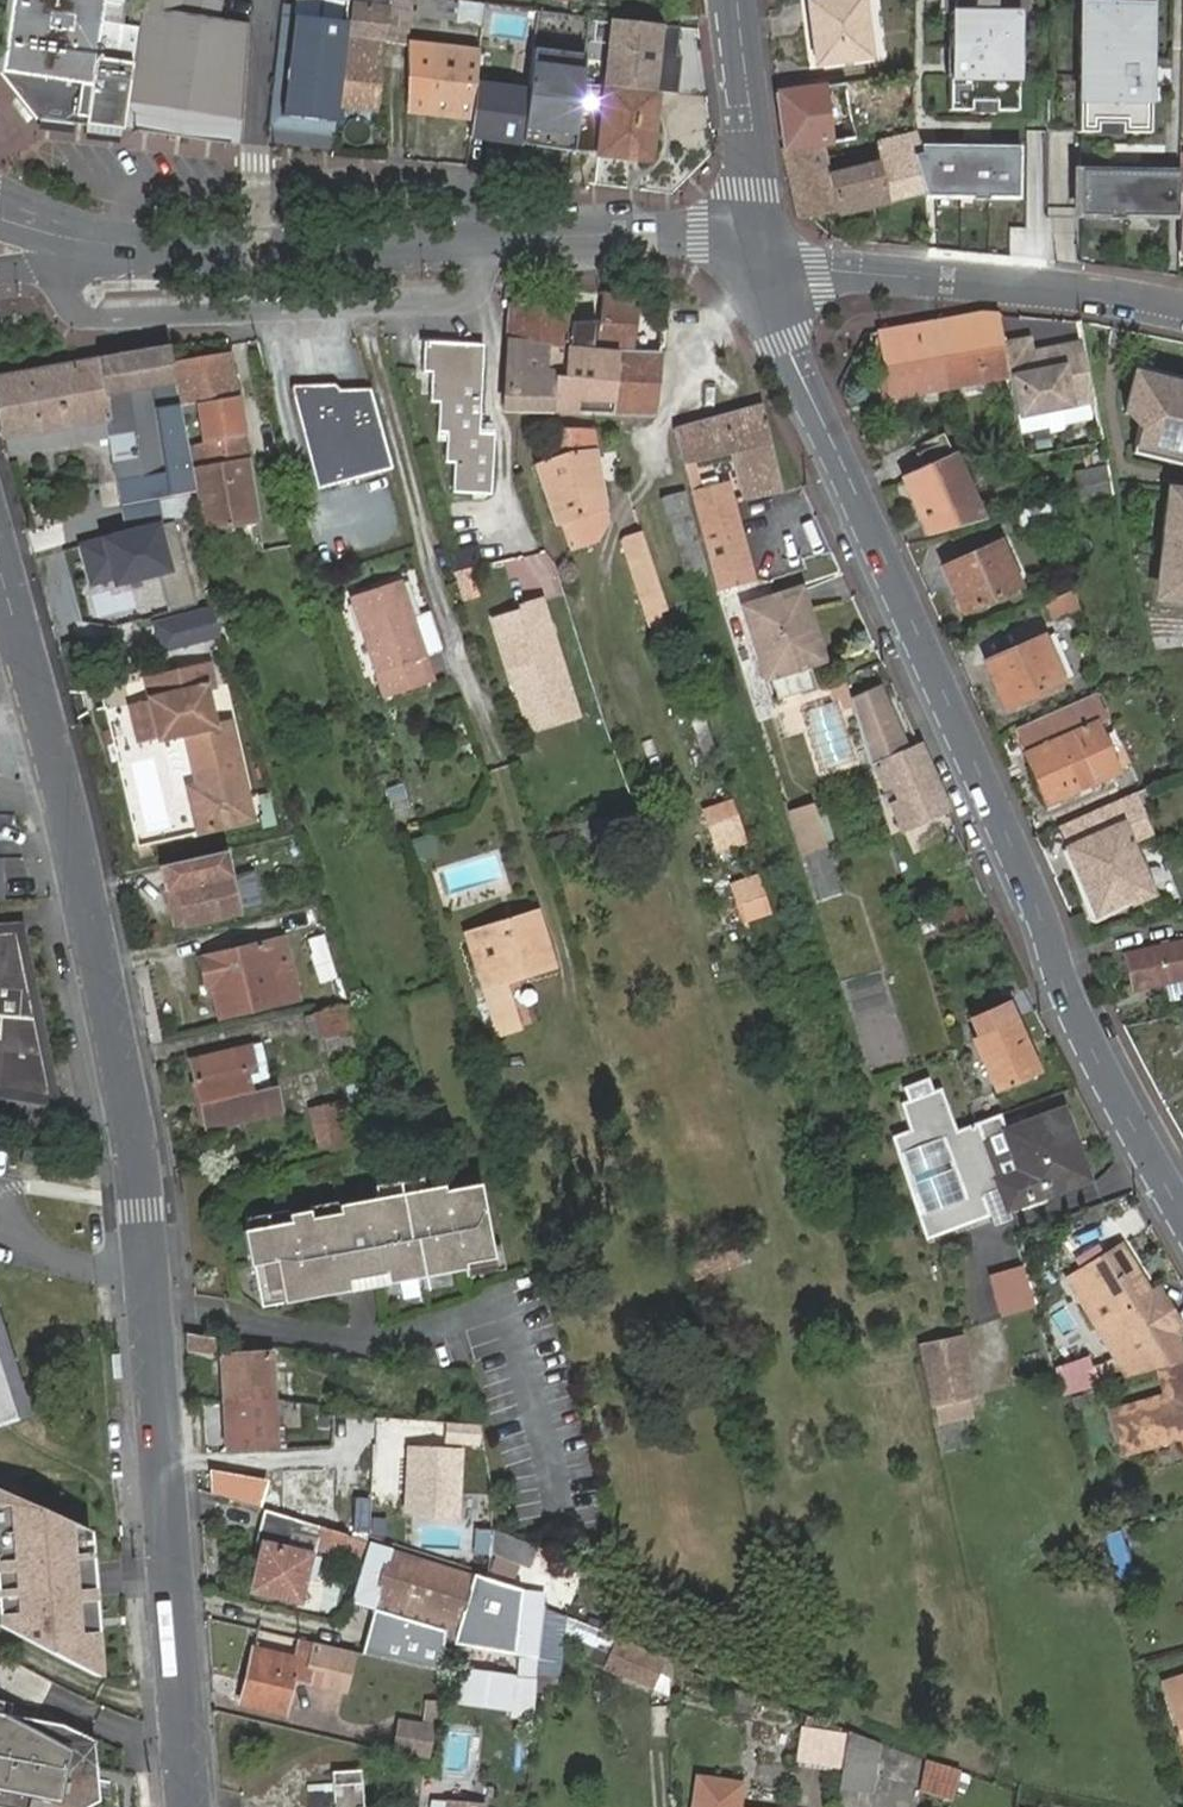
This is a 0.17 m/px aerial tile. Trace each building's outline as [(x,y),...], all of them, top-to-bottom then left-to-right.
[(120,128),(129,63),(94,56),(100,18),(103,0),(9,0),(0,63),(0,72),(32,116),(120,128)] [(100,18),(122,22),(124,0),(103,0),(100,18)] [(222,0),(144,0),(142,9),(192,16),(219,20),(222,0)] [(354,24),(348,23),(339,106),(377,111),(385,40),(390,0),(357,0),(354,24)] [(410,0),(407,0),(390,0),(385,40),(404,42),(410,0)] [(820,64),(874,57),(867,0),(818,0),(812,1),(820,64)] [(1153,2),(1144,1),(1144,0),(1090,0),(1089,33),(1081,33),(1078,131),(1098,132),(1098,123),(1122,124),(1122,133),(1150,133),(1153,2)] [(1090,0),(1081,0),(1081,33),(1089,33),(1090,0)] [(237,143),(246,24),(219,20),(192,16),(142,9),(139,9),(120,128),(237,143)] [(1018,11),(948,11),(946,112),(1017,113),(1018,11)] [(339,106),(348,23),(281,16),(269,132),(334,140),(339,106)] [(129,63),(133,24),(122,22),(100,18),(94,56),(129,63)] [(679,28),(612,21),(605,87),(655,92),(677,94),(681,56),(675,56),(679,28)] [(457,120),(465,54),(431,50),(428,74),(439,75),(437,94),(426,92),(423,116),(457,120)] [(574,152),(581,84),(584,56),(531,50),(526,93),(520,146),(574,153),(574,152)] [(473,86),(478,56),(465,54),(457,120),(469,121),(473,86)] [(428,74),(426,92),(437,94),(439,75),(428,74)] [(777,92),(785,148),(822,143),(856,139),(848,82),(777,92)] [(648,160),(655,92),(605,87),(581,84),(574,152),(648,160)] [(520,146),(526,93),(473,86),(469,121),(466,140),(520,146)] [(1122,133),(1122,124),(1098,123),(1098,132),(1122,133)] [(839,212),(925,195),(916,152),(925,150),(921,127),(879,135),(877,164),(828,173),(822,143),(785,148),(799,218),(813,215),(838,209),(839,212)] [(1018,142),(934,140),(933,195),(1017,197),(1018,142)] [(1169,217),(1170,164),(1142,163),(1142,171),(1109,171),(1109,162),(1081,161),(1080,215),(1108,215),(1108,218),(1124,219),(1124,216),(1169,217)] [(1142,171),(1142,163),(1109,162),(1109,171),(1142,171)] [(1179,217),(1180,164),(1170,164),(1169,217),(1179,217)] [(634,301),(602,298),(597,352),(616,355),(610,414),(650,416),(657,355),(629,352),(634,301)] [(510,308),(508,329),(507,344),(544,348),(543,376),(550,376),(561,378),(568,322),(568,314),(510,308)] [(984,314),(938,322),(949,387),(1008,376),(1003,343),(998,315),(984,314)] [(593,325),(568,322),(561,378),(550,376),(547,411),(586,412),(610,414),(616,355),(597,352),(594,351),(590,351),(593,325)] [(938,322),(881,332),(888,365),(894,397),(949,387),(938,322)] [(477,424),(477,338),(417,338),(418,363),(426,363),(426,394),(436,396),(437,427),(445,427),(445,457),(453,457),(452,486),(493,488),(494,456),(494,425),(477,424)] [(1095,406),(1082,340),(1033,349),(1031,338),(1003,343),(1008,376),(1017,421),(1095,406)] [(544,348),(507,344),(502,409),(547,411),(550,376),(543,376),(544,348)] [(161,482),(156,456),(185,452),(184,450),(176,405),(173,385),(168,362),(166,349),(0,374),(0,419),(3,438),(105,422),(107,435),(114,488),(161,482)] [(176,405),(186,404),(235,396),(228,353),(168,362),(173,385),(176,405)] [(894,397),(888,365),(877,368),(884,400),(894,397)] [(1136,368),(1124,415),(1140,419),(1133,448),(1182,461),(1182,380),(1136,368)] [(389,463),(369,384),(340,386),(333,381),(291,383),(287,389),(316,488),(389,463)] [(192,447),(196,467),(246,460),(235,396),(186,404),(187,411),(194,410),(200,445),(192,447)] [(672,431),(683,467),(729,454),(741,499),(779,492),(760,407),(672,431)] [(105,422),(3,438),(5,452),(107,435),(105,422)] [(532,464),(553,527),(561,525),(604,511),(589,430),(567,429),(567,431),(560,432),(560,446),(568,446),(569,453),(532,464)] [(905,477),(930,533),(980,519),(946,440),(917,452),(924,470),(905,477)] [(1133,448),(1131,455),(1182,468),(1182,461),(1133,448)] [(163,499),(192,494),(191,492),(188,469),(185,452),(156,456),(161,482),(163,499)] [(192,494),(199,533),(257,524),(246,460),(196,467),(188,469),(191,492),(192,494)] [(1084,503),(1112,498),(1106,466),(1078,472),(1084,503)] [(1166,489),(1158,558),(1165,559),(1160,602),(1182,605),(1182,491),(1166,489)] [(660,505),(679,572),(700,565),(679,499),(660,505)] [(1023,529),(1061,519),(1056,500),(1019,511),(1023,529)] [(694,507),(703,548),(716,591),(750,581),(728,502),(694,507)] [(601,538),(607,527),(604,514),(604,511),(561,525),(568,549),(601,538)] [(171,613),(198,606),(176,520),(83,546),(93,583),(115,577),(117,584),(159,573),(171,613)] [(637,596),(656,592),(639,535),(621,541),(637,596)] [(1001,543),(952,564),(963,589),(955,592),(963,611),(1020,586),(1001,543)] [(478,544),(452,549),(455,567),(481,562),(478,544)] [(963,589),(952,564),(944,567),(955,592),(963,589)] [(347,593),(381,693),(429,677),(394,577),(347,593)] [(1081,608),(1076,590),(1045,602),(1051,619),(1081,608)] [(797,613),(803,611),(796,591),(740,609),(764,680),(815,662),(797,613)] [(574,720),(537,605),(518,612),(519,616),(492,625),(527,735),(574,720)] [(821,660),(803,611),(797,613),(815,662),(821,660)] [(215,612),(157,628),(163,652),(221,636),(215,612)] [(1042,637),(992,658),(1004,687),(997,690),(1005,708),(1062,684),(1042,637)] [(1004,687),(992,658),(984,661),(997,690),(1004,687)] [(253,822),(233,726),(214,730),(206,689),(211,688),(207,666),(144,679),(149,705),(132,709),(138,742),(158,737),(159,741),(189,736),(201,788),(191,791),(201,833),(253,822)] [(954,812),(923,743),(910,747),(883,686),(853,698),(882,789),(890,786),(897,801),(889,806),(901,834),(954,812)] [(1027,755),(1039,785),(1048,781),(1054,797),(1090,782),(1093,787),(1115,778),(1094,727),(1027,755)] [(1048,781),(1039,785),(1046,800),(1054,797),(1048,781)] [(1122,828),(1146,817),(1137,791),(1085,814),(1059,825),(1069,849),(1066,850),(1087,901),(1097,897),(1103,911),(1148,893),(1122,828)] [(700,808),(715,851),(747,839),(731,797),(700,808)] [(807,802),(780,810),(794,856),(821,846),(807,802)] [(439,854),(434,834),(411,841),(417,861),(439,854)] [(226,853),(187,863),(193,886),(178,890),(187,928),(241,914),(226,853)] [(1097,897),(1087,901),(1093,915),(1103,911),(1097,897)] [(516,919),(466,936),(499,1025),(521,1017),(504,971),(549,953),(530,903),(511,909),(516,919)] [(942,933),(969,922),(961,903),(934,914),(942,933)] [(463,927),(466,936),(516,919),(511,909),(463,927)] [(27,983),(19,943),(15,939),(13,935),(10,930),(0,929),(0,984),(27,983)] [(15,939),(19,943),(17,931),(14,931),(10,930),(13,935),(15,939)] [(310,953),(318,980),(333,975),(322,938),(311,941),(314,952),(310,953)] [(199,956),(206,987),(212,986),(221,1017),(296,997),(289,967),(271,972),(263,940),(199,956)] [(1132,992),(1182,980),(1182,944),(1124,957),(1132,992)] [(1,1016),(8,1016),(34,1018),(27,983),(0,984),(0,1016),(1,1016)] [(985,1037),(1006,1087),(1048,1068),(1020,1002),(986,1016),(993,1034),(985,1037)] [(314,1015),(319,1037),(351,1028),(347,1008),(314,1015)] [(34,1018),(8,1016),(4,1045),(0,1045),(0,1090),(40,1096),(41,1078),(42,1062),(34,1018)] [(256,1044),(246,1047),(252,1071),(244,1074),(250,1094),(270,1089),(256,1044)] [(252,1071),(246,1047),(187,1062),(205,1131),(280,1110),(275,1088),(270,1089),(250,1094),(244,1074),(252,1071)] [(50,1097),(42,1062),(41,1078),(40,1096),(50,1097)] [(902,1132),(886,1138),(919,1239),(994,1215),(988,1197),(1007,1191),(1012,1207),(1028,1201),(1030,1207),(1053,1198),(1051,1193),(1094,1177),(1068,1110),(998,1135),(992,1119),(947,1133),(934,1091),(926,1093),(921,1080),(896,1088),(900,1102),(893,1104),(902,1132)] [(310,1109),(317,1140),(348,1134),(346,1124),(336,1126),(331,1104),(310,1109)] [(46,1166),(48,1153),(26,1149),(24,1162),(46,1166)] [(246,1220),(262,1307),(473,1270),(472,1265),(501,1260),(488,1182),(458,1187),(458,1183),(348,1202),(349,1209),(299,1218),(298,1210),(246,1220)] [(1118,1248),(1066,1279),(1113,1357),(1161,1328),(1152,1313),(1155,1310),(1118,1248)] [(987,1273),(999,1317),(1034,1307),(1023,1263),(987,1273)] [(1113,1357),(1118,1368),(1151,1348),(1154,1354),(1176,1341),(1182,1337),(1182,1335),(1165,1305),(1155,1310),(1152,1313),(1161,1328),(1113,1357)] [(31,1426),(0,1333),(0,1436),(31,1426)] [(977,1399),(964,1337),(916,1347),(930,1408),(935,1407),(971,1400),(977,1399)] [(1118,1368),(1128,1382),(1150,1376),(1159,1373),(1182,1366),(1182,1352),(1176,1341),(1154,1354),(1151,1348),(1118,1368)] [(223,1404),(272,1403),(269,1357),(220,1358),(223,1404)] [(1159,1373),(1166,1395),(1182,1413),(1182,1366),(1159,1373)] [(1159,1373),(1150,1376),(1155,1397),(1147,1401),(1155,1433),(1182,1424),(1182,1413),(1166,1395),(1159,1373)] [(971,1400),(935,1407),(938,1426),(975,1419),(971,1400)] [(1155,1433),(1147,1401),(1144,1401),(1132,1405),(1141,1437),(1155,1433)] [(275,1448),(272,1403),(223,1404),(226,1451),(275,1448)] [(480,1423),(444,1421),(443,1444),(479,1446),(480,1423)] [(461,1448),(405,1445),(402,1513),(429,1520),(459,1520),(461,1448)] [(337,1511),(337,1467),(285,1467),(285,1510),(337,1511)] [(208,1492),(256,1508),(255,1488),(213,1475),(208,1492)] [(89,1532),(0,1493),(0,1611),(2,1626),(97,1675),(102,1675),(94,1583),(89,1532)] [(365,1541),(264,1510),(244,1591),(299,1606),(314,1548),(360,1561),(365,1541)] [(538,1660),(543,1607),(488,1583),(365,1541),(360,1561),(348,1603),(373,1611),(359,1655),(439,1676),(440,1645),(538,1660)] [(543,1607),(538,1660),(562,1663),(565,1636),(607,1654),(601,1670),(648,1690),(660,1661),(613,1638),(543,1607)] [(328,1647),(317,1644),(313,1657),(297,1653),(295,1662),(256,1651),(243,1700),(284,1711),(294,1679),(307,1682),(311,1666),(326,1670),(322,1686),(343,1692),(354,1654),(328,1647)] [(520,1678),(468,1671),(463,1704),(506,1709),(506,1716),(532,1719),(536,1681),(520,1680),(520,1678)] [(1175,1681),(1182,1712),(1182,1679),(1175,1681)] [(1174,1727),(1182,1725),(1182,1712),(1175,1681),(1163,1685),(1174,1727)] [(11,1717),(13,1705),(0,1702),(0,1715),(11,1717)] [(6,1801),(38,1806),(87,1806),(97,1801),(96,1769),(89,1766),(89,1738),(60,1727),(11,1717),(0,1715),(0,1806),(5,1806),(6,1801)] [(433,1728),(398,1722),(393,1753),(426,1761),(433,1728)] [(1174,1727),(1182,1758),(1182,1725),(1174,1727)] [(841,1733),(802,1728),(797,1762),(837,1767),(841,1733)] [(875,1751),(844,1739),(843,1755),(874,1759),(875,1751)] [(843,1755),(837,1796),(868,1800),(874,1759),(843,1755)] [(917,1792),(952,1801),(960,1769),(926,1760),(917,1792)] [(332,1773),(334,1806),(364,1806),(362,1771),(332,1773)] [(736,1787),(696,1780),(692,1806),(701,1806),(734,1806),(736,1787)] [(309,1806),(324,1806),(323,1796),(308,1795),(309,1806)]
